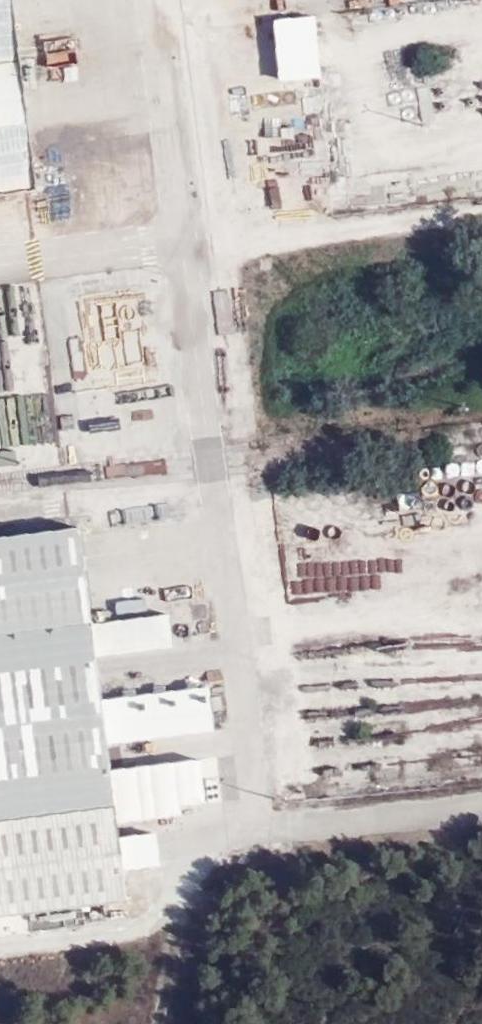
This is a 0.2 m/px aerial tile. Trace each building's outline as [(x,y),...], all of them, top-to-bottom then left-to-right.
[(36,193),(13,0),(0,0),(0,198),(36,193)] [(317,13),(276,16),(280,79),(321,77),(317,13)] [(122,905),(92,657),(172,647),(168,614),(89,624),(78,531),(0,540),(0,920),(43,915),(122,905)] [(124,923),(122,905),(43,915),(45,933),(124,923)] [(45,933),(43,915),(0,920),(0,938),(45,933)]
